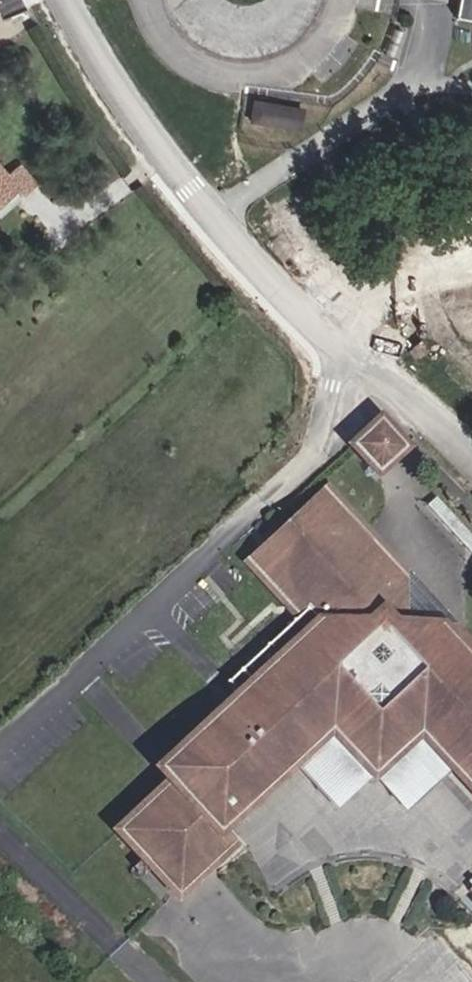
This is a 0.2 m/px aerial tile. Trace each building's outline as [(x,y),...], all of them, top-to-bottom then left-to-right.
[(455,17),(471,21),(471,0),(458,0),(455,17)] [(250,121),(273,125),(277,106),(254,101),(250,121)] [(273,125),(297,128),(300,110),(277,106),(273,125)] [(6,176),(0,169),(0,206),(20,190),(24,195),(36,186),(18,165),(6,176)] [(403,448),(376,420),(348,446),(375,474),(403,448)] [(305,612),(290,597),(278,578),(278,559),(285,539),(299,527),(319,523),(337,525),(356,533),(406,586),(402,589),(433,622),(437,619),(471,657),(471,648),(326,488),(245,562),(298,619),(305,612)] [(433,490),(425,497),(471,548),(471,533),(433,490)] [(325,735),(322,732),(330,726),(334,729),(339,732),(345,731),(368,712),(398,745),(417,766),(433,754),(450,772),(471,796),(471,657),(437,619),(433,622),(402,589),(406,586),(356,533),(337,525),(319,523),(299,527),(285,539),(278,559),(278,578),(290,597),(305,612),(298,619),(228,682),(237,690),(165,756),(190,782),(177,795),(165,782),(113,829),(176,899),(238,844),(224,829),(292,766),(325,735)] [(322,732),(325,735),(345,757),(353,749),(365,763),(379,751),(385,757),(398,745),(368,712),(345,731),(339,732),(334,729),(330,726),(322,732)] [(325,735),(292,766),(330,807),(363,777),(345,757),(325,735)] [(385,757),(363,777),(401,818),(450,772),(433,754),(417,766),(398,745),(385,757)] [(190,782),(165,756),(152,769),(165,782),(177,795),(190,782)] [(461,892),(471,904),(471,882),(461,892)]
